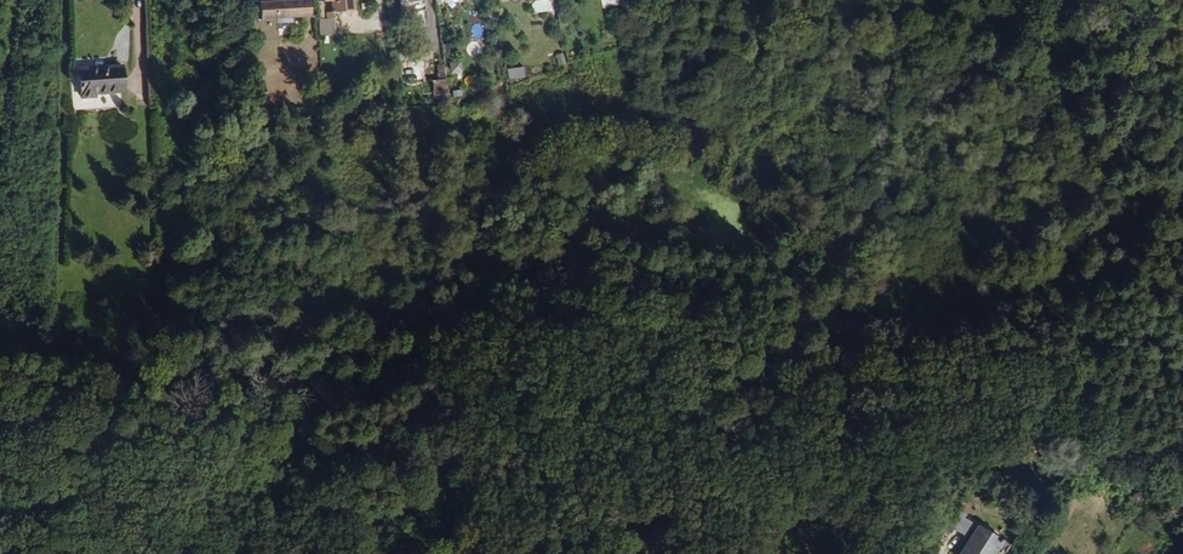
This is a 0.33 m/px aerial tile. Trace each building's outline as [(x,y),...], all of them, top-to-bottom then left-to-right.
[(308,0),(276,1),(276,0),(251,0),(251,3),(258,2),(259,20),(276,20),(276,23),(290,23),(290,19),(309,19),(308,0)] [(353,0),(322,0),(323,2),(330,1),(331,12),(325,12),(326,19),(334,18),(334,13),(354,12),(353,0)] [(423,0),(399,0),(401,12),(424,9),(423,0)] [(549,0),(536,0),(531,1),(533,13),(550,11),(549,0)] [(328,35),(327,20),(315,20),(316,35),(328,35)] [(555,65),(564,64),(563,53),(554,54),(555,65)] [(407,70),(420,67),(418,60),(406,62),(407,70)] [(448,74),(460,73),(459,62),(447,63),(448,74)] [(123,92),(120,66),(78,69),(81,98),(95,97),(95,94),(123,92)] [(507,79),(523,77),(521,66),(506,68),(507,79)] [(431,80),(431,100),(445,100),(445,79),(431,80)] [(1136,511),(1141,502),(1128,496),(1124,503),(1136,511)] [(964,535),(971,523),(956,513),(958,510),(954,508),(952,507),(940,527),(943,529),(945,530),(948,525),(964,535)] [(998,539),(971,523),(964,535),(952,553),(988,553),(998,539)]
